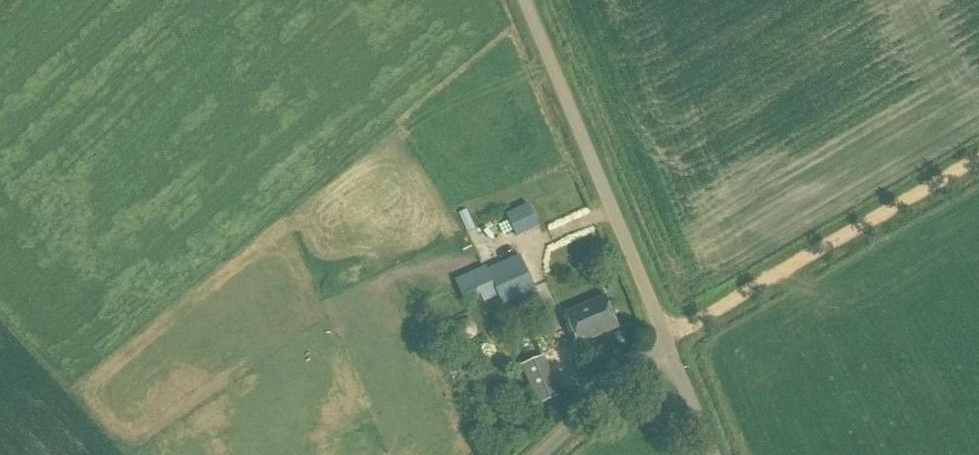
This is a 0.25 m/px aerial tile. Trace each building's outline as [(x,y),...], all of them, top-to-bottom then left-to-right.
[(507,214),(515,234),(537,223),(528,205),(507,214)] [(458,283),(461,289),(466,300),(495,288),(502,305),(535,290),(520,256),(487,270),(458,283)] [(567,314),(578,344),(618,328),(607,298),(567,314)] [(520,366),(537,405),(560,395),(544,356),(520,366)]
